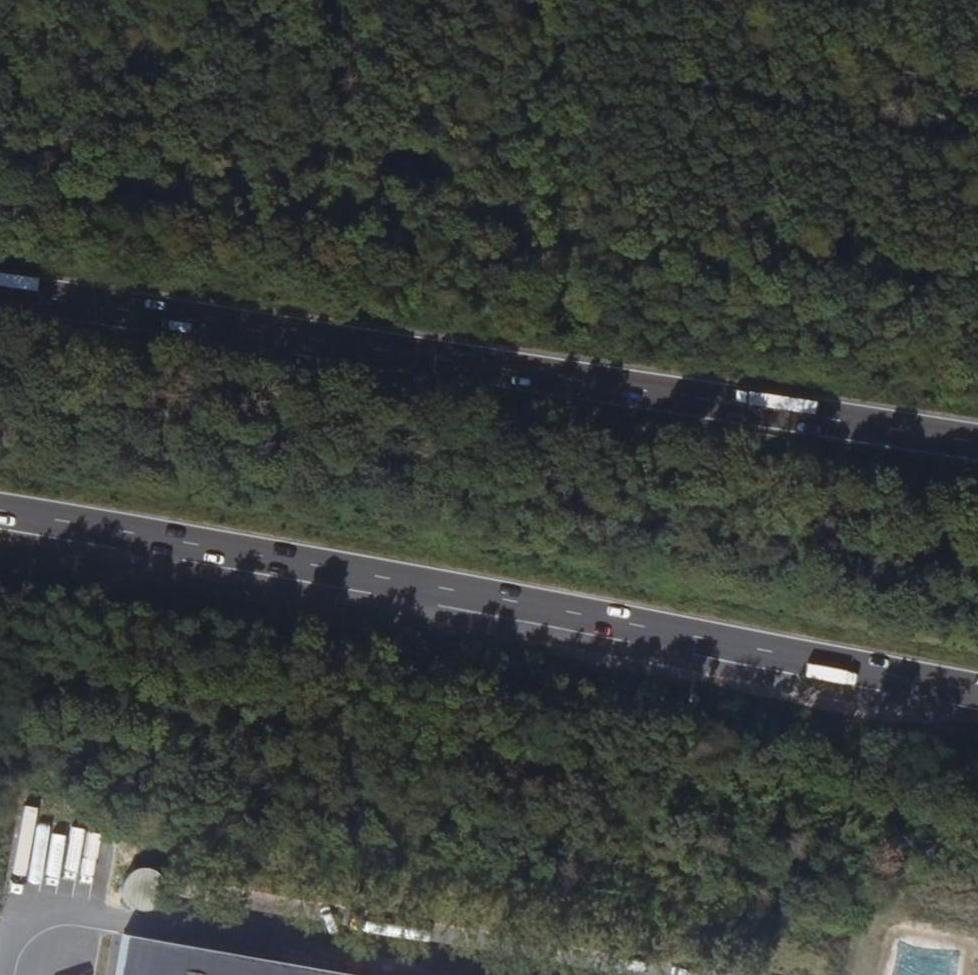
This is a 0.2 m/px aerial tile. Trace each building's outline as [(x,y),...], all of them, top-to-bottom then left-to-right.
[(123,935),(116,974),(355,974),(123,935)]
